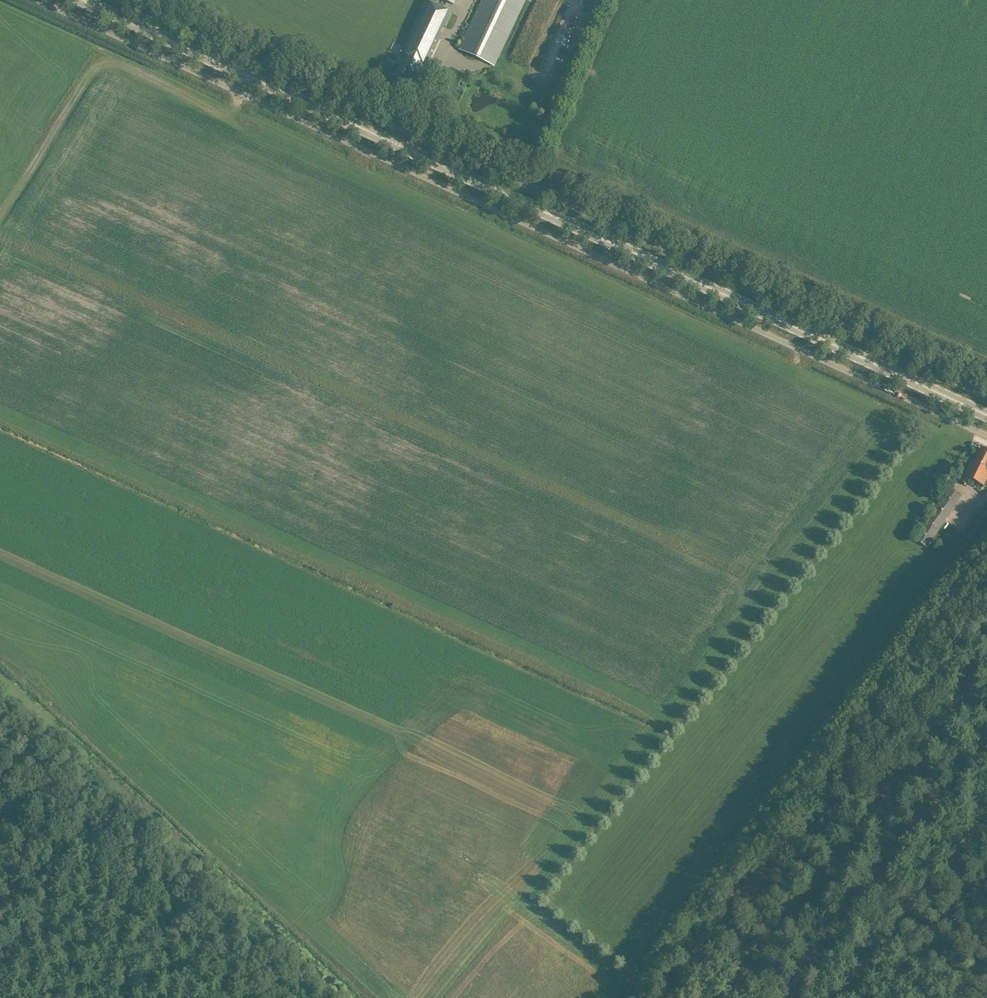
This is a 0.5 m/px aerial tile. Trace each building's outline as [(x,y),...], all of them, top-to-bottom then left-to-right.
[(427,0),(426,0),(401,52),(406,54),(398,72),(407,76),(416,80),(424,64),(427,65),(443,34),(441,33),(445,26),(446,27),(453,13),(427,0)] [(495,66),(526,0),(482,0),(459,49),(495,66)] [(975,480),(984,485),(986,478),(986,450),(981,447),(975,461),(972,460),(964,475),(975,480)] [(913,539),(927,548),(962,496),(948,487),(913,539)]
